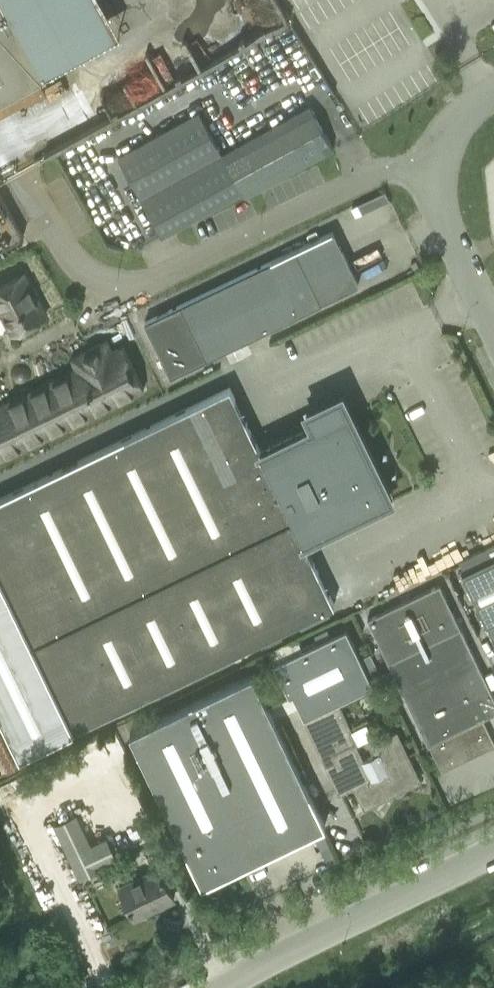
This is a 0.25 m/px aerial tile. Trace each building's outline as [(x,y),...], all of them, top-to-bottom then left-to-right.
[(46,78),(3,0),(0,0),(0,103),(46,78)] [(50,98),(56,95),(66,90),(60,79),(44,88),(50,98)] [(161,235),(168,232),(242,191),(245,196),(333,148),(309,105),(222,154),(199,111),(117,156),(161,235)] [(362,213),(389,200),(385,192),(358,205),(362,213)] [(170,377),(322,303),(358,285),(333,232),(270,263),(270,262),(144,323),(170,377)] [(13,334),(46,316),(23,274),(0,286),(0,311),(13,334)] [(143,389),(122,346),(111,351),(107,341),(71,358),(76,368),(0,404),(0,458),(143,389)] [(0,499),(0,716),(20,756),(73,730),(334,605),(302,540),(390,498),(365,447),(348,411),(340,396),(306,412),(313,428),(261,453),(229,388),(0,499)] [(461,574),(493,644),(493,558),(461,574)] [(392,608),(367,620),(428,745),(429,745),(442,770),(493,745),(482,720),(493,714),(493,698),(439,585),(392,608)] [(296,638),(267,652),(273,665),(289,697),(292,695),(328,768),(339,792),(354,785),(364,807),(418,781),(396,735),(371,747),(375,755),(361,761),(348,733),(352,731),(338,702),(372,686),(366,675),(362,665),(345,630),(302,651),(296,638)] [(324,825),(252,676),(129,735),(202,885),(324,825)] [(90,844),(67,855),(78,878),(78,879),(102,867),(101,867),(90,844)] [(173,899),(159,869),(119,888),(134,918),(173,899)]
